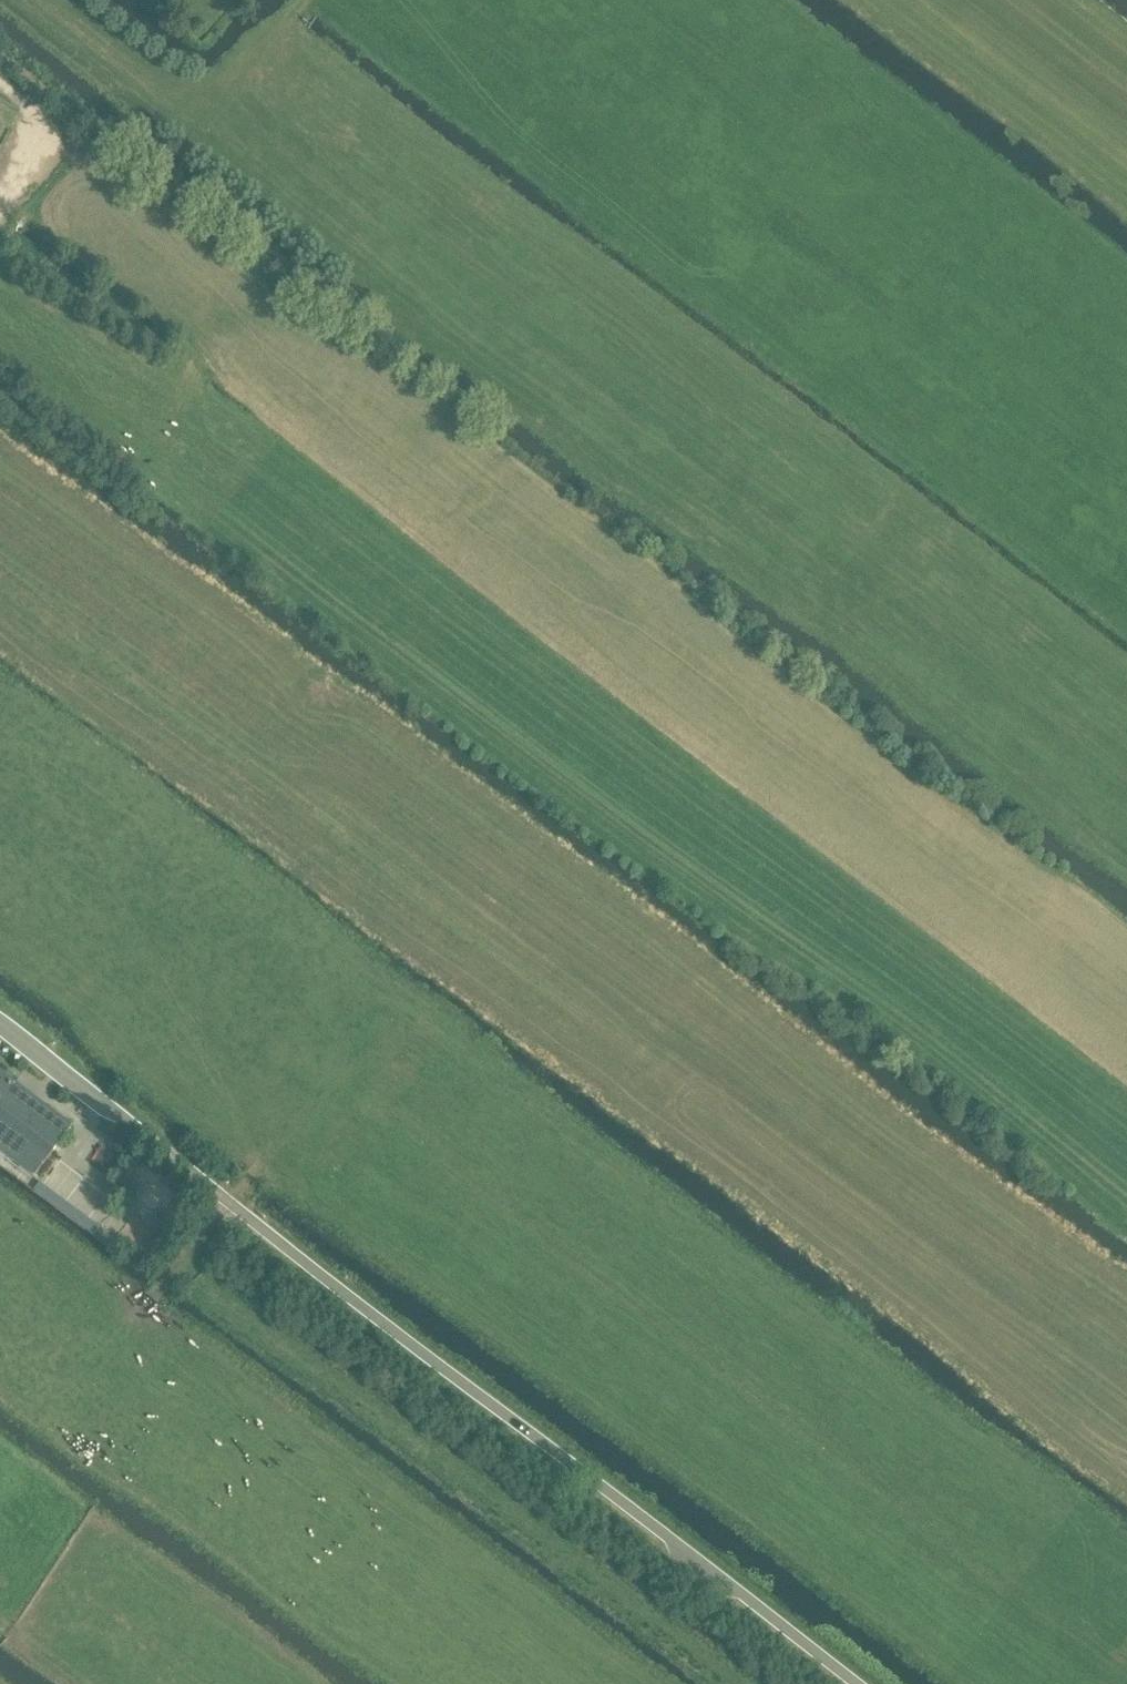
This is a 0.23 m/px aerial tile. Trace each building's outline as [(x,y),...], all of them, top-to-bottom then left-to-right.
[(32,1179),(71,1127),(0,1074),(0,1156),(32,1179)]
